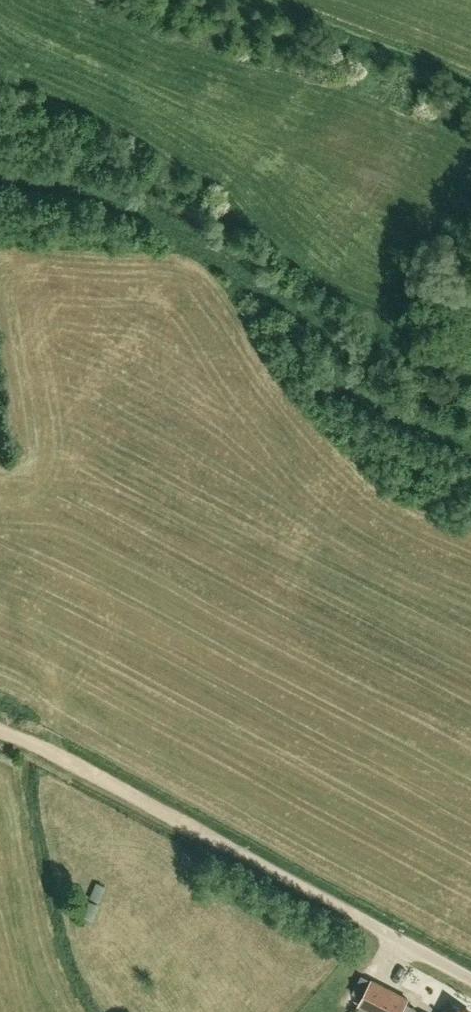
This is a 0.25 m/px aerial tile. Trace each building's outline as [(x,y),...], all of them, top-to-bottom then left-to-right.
[(387,990),(371,982),(358,1007),(368,1011),(401,1011),(407,1000),(387,990)] [(449,1003),(445,1011),(467,1011),(449,1003)]
